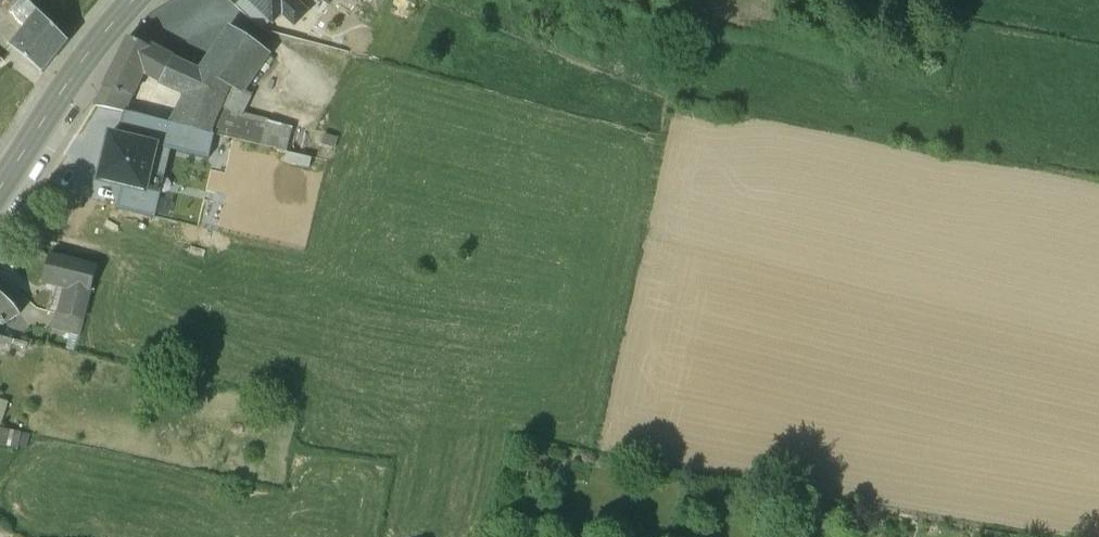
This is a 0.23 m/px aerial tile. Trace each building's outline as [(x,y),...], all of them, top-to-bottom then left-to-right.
[(33,16),(39,9),(30,0),(15,0),(33,16)] [(254,0),(234,0),(259,24),(268,14),(254,0)] [(268,14),(270,16),(281,6),(293,18),(304,6),(298,0),(254,0),(268,14)] [(66,36),(39,9),(33,16),(10,43),(40,67),(66,36)] [(228,82),(239,87),(268,45),(230,19),(200,63),(228,82)] [(126,31),(102,79),(131,89),(141,65),(146,68),(156,45),(126,31)] [(200,63),(156,45),(146,68),(187,87),(200,63)] [(187,87),(174,117),(208,128),(228,82),(200,63),(187,87)] [(102,79),(92,101),(122,107),(131,89),(102,79)] [(228,82),(208,128),(212,129),(284,146),(291,125),(241,111),(249,92),(239,87),(228,82)] [(154,142),(162,143),(168,118),(122,107),(117,131),(155,140),(154,142)] [(169,145),(206,154),(212,129),(208,128),(168,118),(162,143),(169,145)] [(162,173),(169,145),(162,143),(154,142),(155,140),(117,131),(108,129),(97,175),(120,181),(143,186),(147,169),(162,173)] [(120,181),(115,204),(152,213),(158,190),(143,186),(120,181)] [(95,264),(47,250),(41,274),(46,275),(56,278),(67,281),(89,286),(95,264)] [(56,278),(46,275),(43,284),(54,287),(56,278)] [(89,286),(67,281),(58,310),(81,316),(89,286)] [(18,310),(12,301),(0,290),(0,321),(18,310)] [(81,316),(58,310),(56,320),(54,325),(76,333),(81,316)] [(76,333),(54,325),(56,320),(31,315),(26,334),(73,346),(76,333)] [(0,424),(0,439),(17,443),(20,429),(0,424)]
